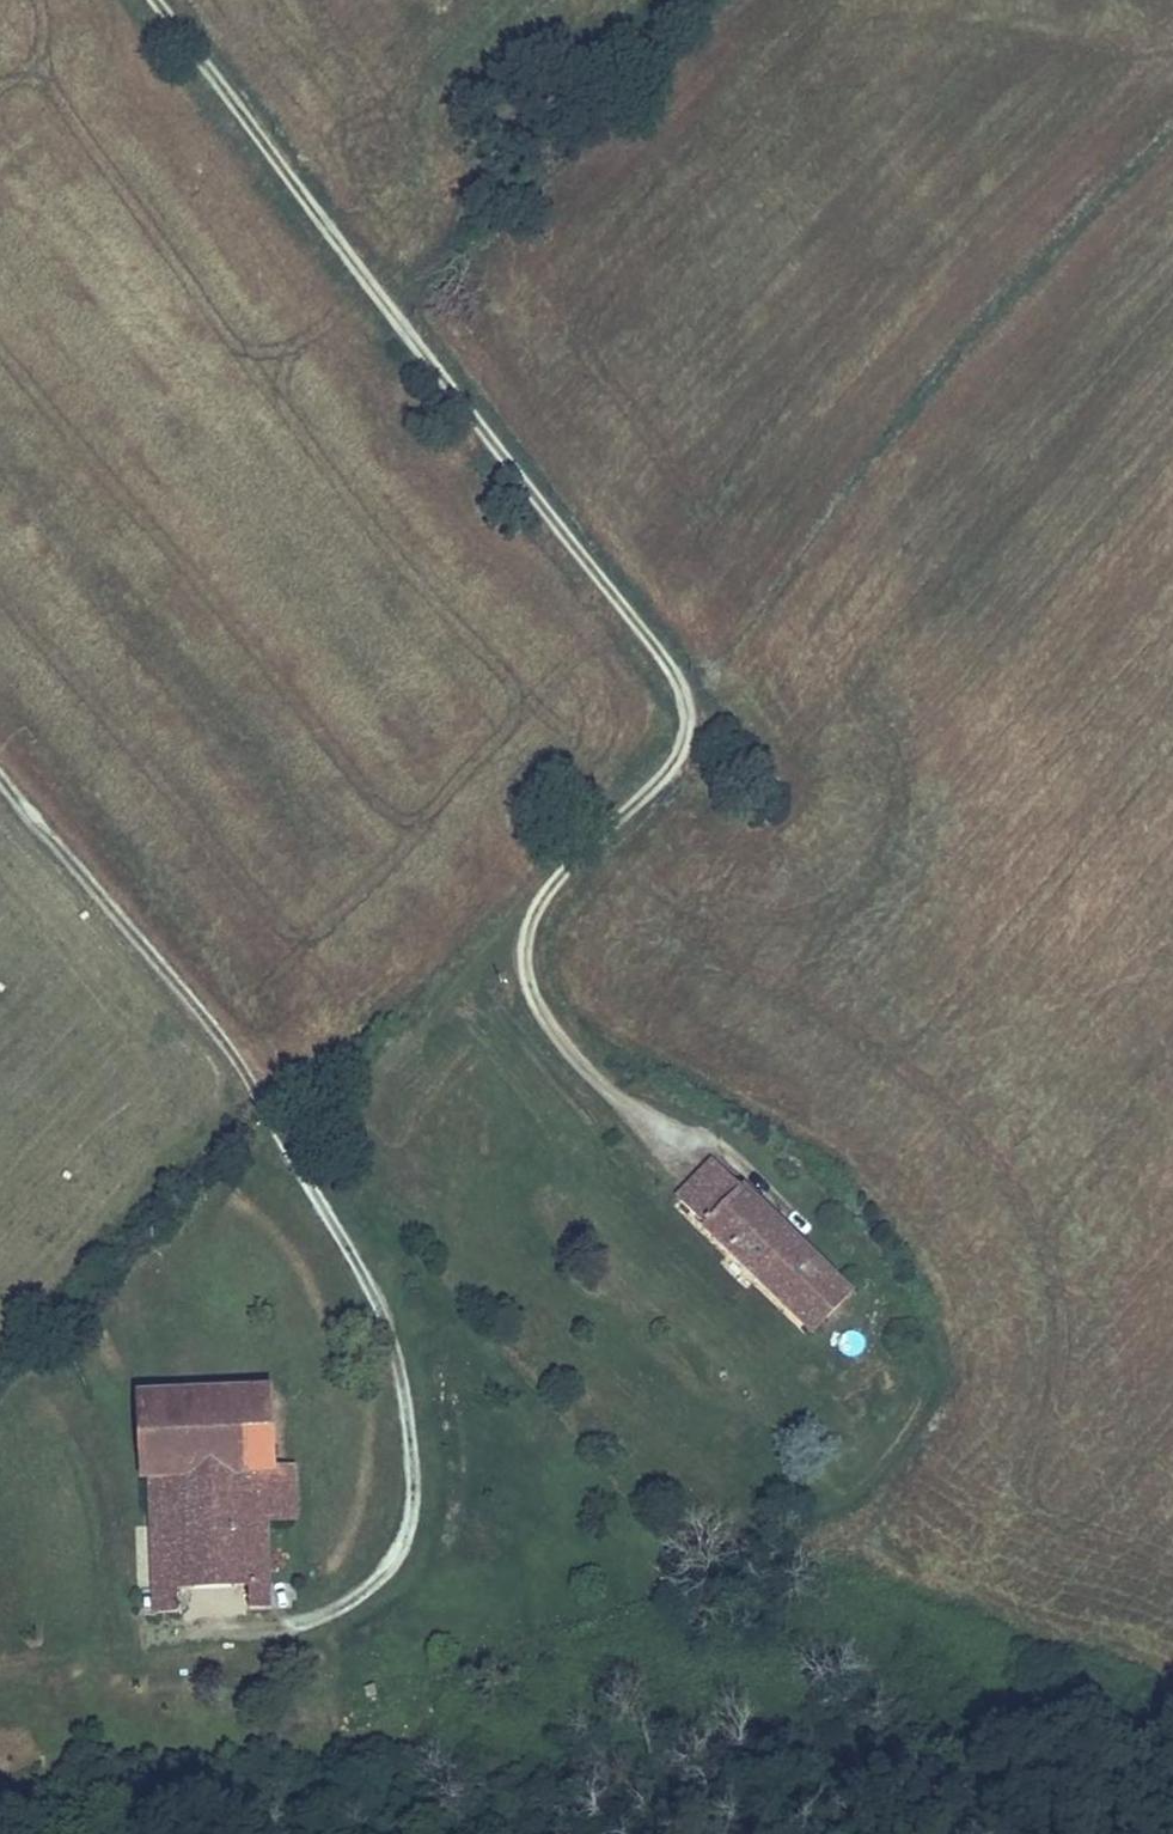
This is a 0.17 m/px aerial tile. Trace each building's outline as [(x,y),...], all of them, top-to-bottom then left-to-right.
[(838,1275),(720,1160),(687,1194),(708,1213),(699,1223),(797,1316),(838,1275)] [(699,1223),(708,1213),(687,1194),(678,1203),(699,1223)] [(850,1287),(838,1275),(797,1316),(811,1329),(850,1287)] [(250,1604),(271,1604),(265,1464),(278,1463),(275,1388),(140,1392),(141,1465),(151,1465),(158,1605),(179,1604),(178,1581),(199,1581),(196,1549),(234,1550),(235,1580),(250,1579),(250,1604)] [(278,1463),(265,1464),(271,1604),(301,1603),(296,1461),(278,1463)] [(234,1550),(196,1549),(199,1581),(235,1580),(234,1550)]
